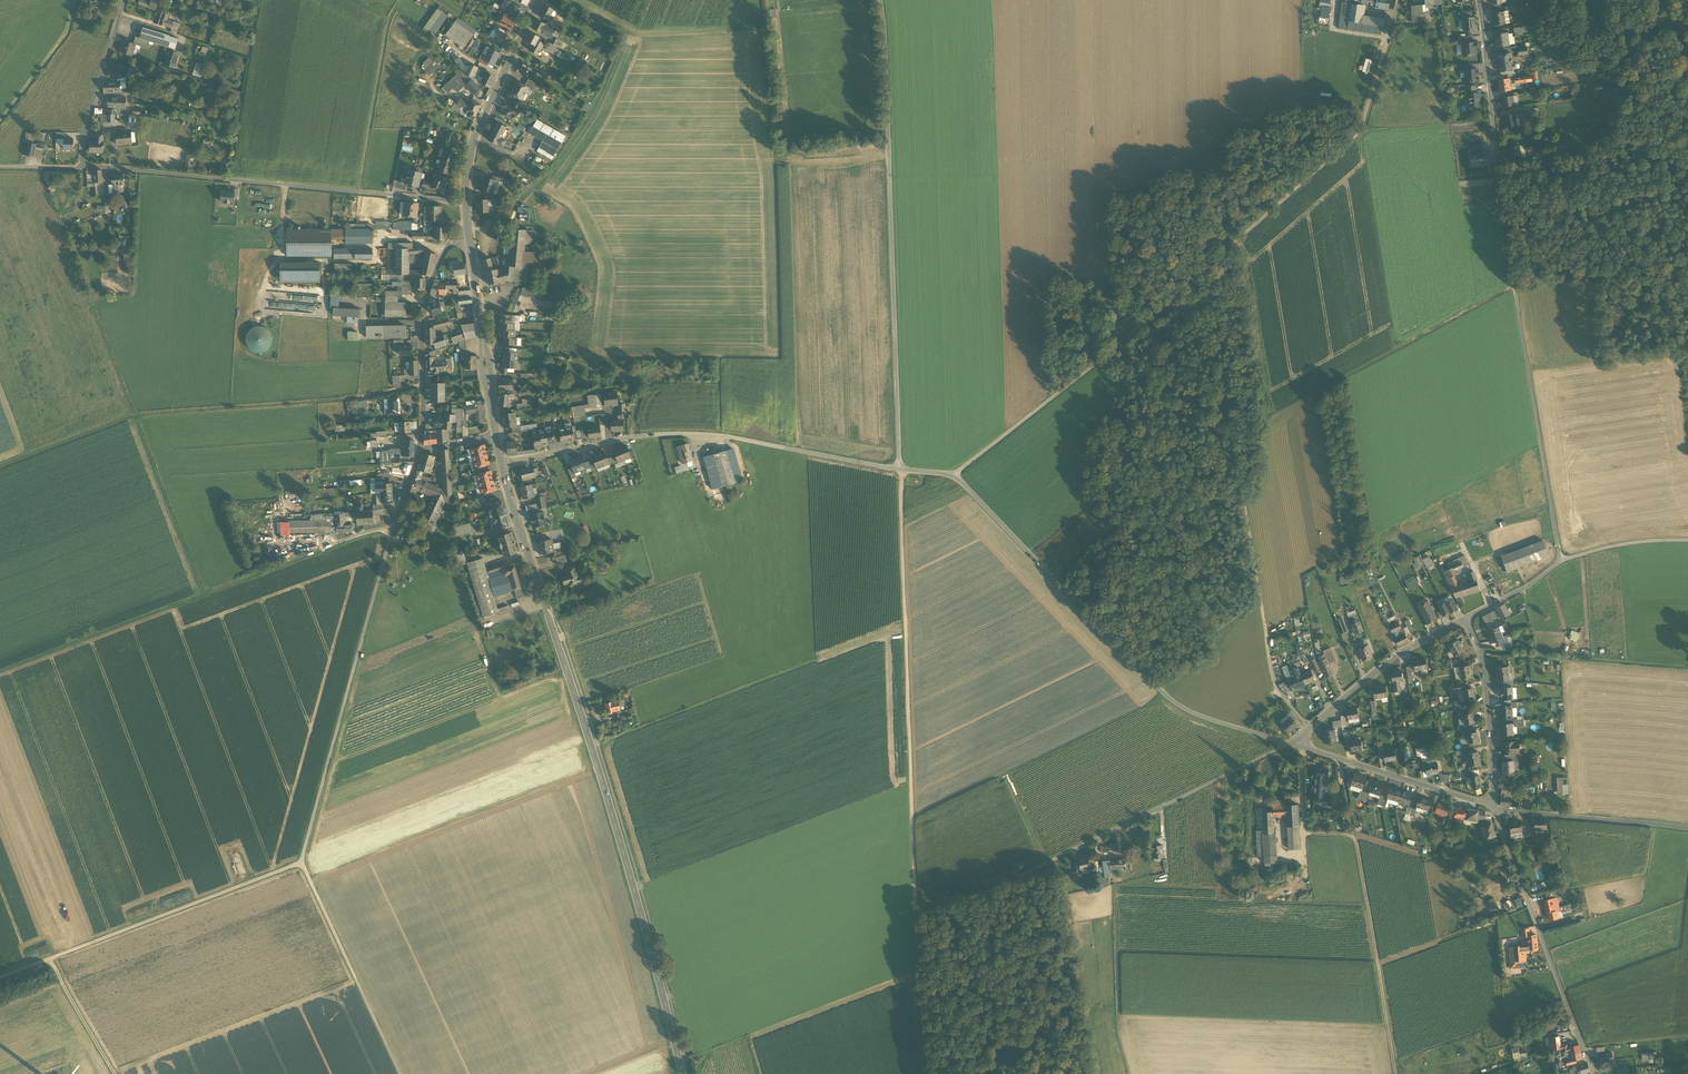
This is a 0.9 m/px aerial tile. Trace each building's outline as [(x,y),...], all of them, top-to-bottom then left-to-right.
[(156,10),(159,0),(151,0),(151,1),(148,0),(147,2),(147,4),(148,5),(147,7),(156,10)] [(1376,6),(1376,8),(1388,10),(1390,0),(1377,0),(1376,6)] [(513,3),(508,1),(504,9),(509,11),(517,16),(521,7),(513,3)] [(1384,19),(1362,15),(1361,24),(1349,22),(1351,4),(1345,3),(1342,2),(1338,29),(1382,35),(1384,19)] [(1361,5),(1351,4),(1349,22),(1361,24),(1362,15),(1363,10),(1364,10),(1364,8),(1363,7),(1363,5),(1361,5)] [(539,16),(548,20),(551,16),(553,10),(544,5),(539,16)] [(1411,6),(1413,22),(1424,21),(1423,16),(1422,16),(1422,11),(1426,10),(1425,6),(1425,5),(1411,6)] [(1321,18),(1328,18),(1330,9),(1322,8),(1321,18)] [(437,10),(426,25),(431,28),(442,13),(437,10)] [(155,23),(159,25),(163,13),(161,12),(159,17),(159,19),(156,20),(155,23)] [(443,12),(442,13),(431,28),(430,30),(435,34),(448,16),(443,12)] [(1494,18),(1495,25),(1505,24),(1503,12),(1493,13),(1493,18),(1494,18)] [(169,15),(163,13),(159,25),(165,27),(165,26),(172,28),(174,22),(173,22),(167,20),(169,15)] [(504,16),(500,24),(511,29),(514,22),(506,18),(504,16)] [(558,20),(554,17),(551,16),(548,20),(556,24),(558,20)] [(455,22),(473,36),(476,32),(462,21),(458,18),(455,22)] [(1464,31),(1475,30),(1474,24),(1475,24),(1475,21),(1474,21),(1474,18),(1471,18),(1463,19),(1463,20),(1464,30),(1464,31)] [(541,33),(542,31),(545,24),(537,20),(532,29),(541,33)] [(546,25),(554,29),(556,24),(548,20),(546,25)] [(170,32),(177,34),(180,24),(174,22),(173,22),(174,22),(172,28),(170,32)] [(445,35),(463,49),(472,37),(473,36),(455,22),(445,35)] [(546,25),(545,24),(542,31),(543,32),(542,33),(545,35),(550,38),(553,32),(552,32),(554,29),(546,25)] [(165,46),(167,47),(170,36),(143,28),(140,38),(140,39),(149,41),(165,46)] [(506,36),(496,31),(496,32),(493,38),(492,39),(495,40),(502,44),(504,40),(506,36)] [(526,41),(533,45),(535,46),(538,41),(540,37),(531,32),(526,41)] [(1497,46),(1499,47),(1501,47),(1502,46),(1509,45),(1508,39),(1507,40),(1507,36),(1508,35),(1508,34),(1507,33),(1502,34),(1501,34),(1501,35),(1494,36),(1495,42),(1497,44),(1497,46)] [(1512,33),(1508,34),(1508,35),(1507,36),(1507,40),(1508,39),(1509,45),(1515,44),(1514,36),(1513,37),(1512,33)] [(178,39),(170,36),(167,47),(173,49),(175,49),(178,39)] [(557,39),(553,45),(560,49),(563,43),(557,39)] [(502,44),(495,40),(493,44),(501,50),(504,44),(502,44)] [(121,53),(132,56),(135,46),(136,46),(137,45),(136,44),(134,44),(124,41),(121,53)] [(535,46),(541,49),(544,44),(538,41),(535,46)] [(556,56),(560,49),(553,45),(553,44),(552,46),(549,45),(550,43),(549,43),(545,50),(556,56)] [(1462,44),(1463,54),(1477,53),(1476,48),(1477,48),(1476,43),(1468,44),(1462,44)] [(541,49),(535,46),(533,45),(530,51),(538,55),(541,49)] [(1517,49),(1518,56),(1528,55),(1527,47),(1517,49)] [(490,48),(490,49),(487,55),(484,60),(488,62),(494,65),(500,53),(490,48)] [(165,65),(174,68),(175,67),(176,67),(177,65),(176,64),(179,54),(174,53),(172,52),(169,51),(168,54),(165,65)] [(1498,55),(1500,72),(1507,71),(1513,70),(1514,69),(1515,68),(1515,65),(1513,64),(1512,64),(1511,54),(1498,55)] [(422,64),(427,68),(434,60),(429,57),(422,64)] [(461,69),(464,64),(465,64),(459,57),(454,62),(461,69)] [(1371,60),(1366,58),(1362,71),(1368,73),(1371,60)] [(424,71),(430,76),(439,66),(434,60),(427,68),(424,71)] [(127,71),(135,74),(138,66),(131,63),(127,71)] [(519,69),(518,69),(523,72),(522,74),(532,80),(536,71),(522,63),(519,69)] [(193,75),(200,77),(203,68),(202,67),(203,66),(196,64),(193,75)] [(465,73),(472,79),(474,75),(477,69),(477,67),(470,64),(469,67),(465,73)] [(538,74),(546,78),(549,74),(541,69),(538,74)] [(1465,78),(1465,83),(1479,82),(1478,69),(1472,70),(1464,71),(1465,78)] [(457,93),(465,85),(472,79),(465,73),(464,71),(462,70),(448,83),(453,88),(457,93)] [(484,78),(482,83),(485,85),(490,87),(495,77),(486,73),(484,78)] [(477,78),(474,75),(472,79),(477,85),(481,82),(477,78)] [(477,85),(472,79),(465,85),(474,95),(480,89),(477,85)] [(527,89),(531,91),(536,83),(528,79),(524,86),(528,88),(527,89)] [(1499,80),(1500,91),(1510,90),(1509,84),(1515,83),(1514,79),(1508,79),(1507,79),(1499,80)] [(109,82),(110,82),(110,93),(121,93),(121,88),(120,82),(109,82)] [(531,91),(527,89),(528,88),(524,86),(517,82),(515,86),(514,86),(512,89),(512,90),(511,93),(514,95),(514,96),(514,98),(516,99),(518,98),(521,100),(525,93),(528,94),(530,95),(531,95),(532,95),(533,93),(533,92),(532,91),(531,91)] [(442,89),(446,93),(453,88),(448,83),(442,89)] [(1469,94),(1470,107),(1481,106),(1481,101),(1480,101),(1479,93),(1469,94)] [(126,98),(118,97),(108,97),(107,109),(112,109),(112,108),(115,108),(117,108),(121,108),(125,108),(126,98)] [(1502,98),(1503,107),(1514,105),(1512,97),(1502,98)] [(460,98),(457,105),(454,103),(451,108),(464,115),(467,111),(470,103),(460,98)] [(470,103),(467,111),(471,113),(469,118),(474,120),(481,105),(472,100),(470,103)] [(502,114),(513,121),(515,117),(512,115),(515,109),(504,102),(501,106),(506,108),(502,114)] [(591,106),(585,103),(581,109),(587,112),(591,106)] [(525,131),(529,133),(537,120),(539,117),(535,114),(525,131)] [(1505,122),(1505,128),(1516,126),(1514,114),(1504,116),(1505,122)] [(497,122),(503,125),(505,121),(496,117),(493,121),(497,123),(497,122)] [(565,136),(537,120),(529,133),(544,141),(558,149),(565,136)] [(496,127),(492,133),(492,134),(500,138),(501,138),(506,127),(503,125),(497,122),(497,123),(495,127),(496,127)] [(116,133),(118,145),(132,143),(131,131),(127,132),(127,129),(121,130),(122,132),(116,133)] [(504,139),(501,138),(500,138),(492,134),(492,133),(488,140),(497,144),(500,146),(504,139)] [(90,152),(103,152),(104,142),(103,142),(103,138),(96,138),(96,142),(90,142),(90,152)] [(63,150),(73,150),(74,139),(64,139),(63,139),(63,146),(63,150)] [(552,159),(558,149),(544,141),(538,151),(552,159)] [(26,156),(33,157),(35,149),(36,144),(29,143),(28,143),(26,155),(26,156)] [(1472,145),(1473,150),(1476,150),(1476,152),(1483,152),(1482,144),(1472,145)] [(1510,152),(1511,159),(1520,158),(1518,146),(1508,147),(1509,152),(1510,152)] [(41,159),(42,151),(35,149),(33,157),(41,159)] [(1473,154),(1471,154),(1471,159),(1473,159),(1474,165),(1488,164),(1487,156),(1486,156),(1486,152),(1483,152),(1476,152),(1476,150),(1473,150),(1473,154)] [(444,151),(442,157),(454,161),(456,155),(449,153),(444,151)] [(1535,153),(1536,160),(1538,160),(1544,159),(1543,152),(1535,153)] [(454,162),(454,161),(442,157),(439,164),(452,168),(453,165),(454,162)] [(450,175),(452,168),(439,164),(437,170),(447,174),(450,175)] [(95,181),(95,183),(102,182),(103,182),(102,170),(94,171),(94,174),(95,181)] [(407,184),(414,186),(415,184),(419,185),(421,178),(422,173),(409,170),(406,178),(405,183),(407,184)] [(113,184),(113,185),(122,184),(124,184),(123,174),(112,175),(113,184)] [(489,192),(492,193),(494,185),(495,185),(496,181),(496,180),(492,179),(484,177),(483,182),(484,182),(481,190),(489,192)] [(434,178),(433,184),(431,188),(441,191),(444,180),(434,178)] [(400,182),(399,181),(397,188),(405,190),(407,184),(405,183),(400,182)] [(108,184),(108,194),(111,194),(111,193),(118,194),(118,191),(123,191),(122,184),(113,185),(113,184),(108,184)] [(234,199),(234,192),(221,191),(221,196),(219,198),(220,200),(220,202),(225,202),(225,203),(229,203),(229,202),(234,202),(234,199)] [(478,200),(478,212),(488,212),(488,200),(483,200),(478,200)] [(416,217),(417,217),(417,215),(418,204),(405,202),(403,215),(416,217)] [(440,207),(428,207),(428,215),(427,215),(427,220),(427,221),(433,221),(441,221),(441,215),(440,215),(440,207)] [(445,228),(436,227),(435,234),(435,239),(435,240),(445,240),(445,228)] [(332,249),(332,239),(332,229),(287,229),(287,256),(332,256),(332,249)] [(345,239),(345,229),(337,229),(337,239),(345,239)] [(372,243),(372,229),(348,229),(345,229),(345,239),(346,243),(372,243)] [(523,251),(524,244),(525,230),(513,229),(511,250),(510,255),(509,266),(522,267),(523,251)] [(533,231),(525,230),(524,244),(532,245),(532,236),(533,231)] [(388,274),(396,275),(397,247),(388,249),(388,269),(388,274)] [(396,275),(409,275),(409,271),(409,270),(407,265),(407,253),(408,249),(397,247),(396,275)] [(334,249),(334,256),(334,259),(354,259),(354,249),(334,249)] [(372,249),(354,249),(354,259),(372,259),(372,249)] [(534,252),(523,251),(522,267),(509,266),(509,271),(508,281),(508,283),(511,284),(512,281),(515,281),(515,282),(527,283),(528,274),(532,274),(534,252)] [(425,259),(424,262),(434,264),(436,254),(426,252),(425,259)] [(483,261),(486,271),(493,270),(490,258),(483,261)] [(460,261),(449,263),(450,270),(454,270),(453,265),(460,265),(460,261)] [(320,281),(320,262),(280,262),(280,281),(320,281)] [(432,272),(434,264),(424,262),(424,264),(422,271),(422,275),(431,275),(432,272)] [(460,265),(453,265),(454,270),(454,275),(465,273),(464,264),(460,265)] [(333,274),(351,274),(351,265),(334,265),(333,274)] [(488,284),(500,282),(498,271),(497,269),(493,270),(486,271),(488,284)] [(503,270),(498,271),(500,282),(508,281),(509,271),(506,271),(503,270)] [(397,281),(397,282),(397,286),(402,286),(401,290),(410,290),(410,289),(415,290),(425,290),(425,279),(415,279),(415,281),(407,280),(407,281),(403,281),(397,281)] [(433,294),(438,295),(439,283),(439,282),(433,282),(430,294),(433,294)] [(446,284),(439,283),(438,295),(439,295),(445,295),(445,293),(446,289),(446,284)] [(274,292),(321,294),(322,287),(274,284),(274,292)] [(397,286),(397,291),(398,291),(398,297),(401,298),(402,295),(409,295),(409,290),(401,290),(401,286),(397,286)] [(513,303),(516,304),(518,301),(518,300),(520,295),(522,290),(519,289),(513,303)] [(398,302),(398,297),(398,291),(397,291),(385,291),(385,302),(398,302)] [(540,299),(549,301),(551,294),(544,292),(542,292),(540,299)] [(560,296),(551,294),(549,301),(559,303),(560,296)] [(333,308),(339,308),(340,296),(331,296),(330,308),(333,308)] [(309,306),(309,304),(282,301),(282,310),(314,313),(314,307),(309,306)] [(431,309),(441,306),(440,303),(439,301),(430,305),(431,309)] [(406,303),(398,302),(385,302),(385,316),(406,317),(406,303)] [(442,311),(441,306),(431,309),(432,315),(442,311)] [(333,316),(359,317),(360,310),(339,308),(333,308),(333,316)] [(499,322),(500,322),(513,323),(513,315),(499,314),(499,322)] [(434,323),(435,328),(450,324),(448,319),(444,320),(443,320),(434,323)] [(500,329),(501,329),(514,330),(514,323),(513,323),(500,322),(500,329)] [(425,325),(425,332),(435,332),(435,328),(434,323),(430,324),(425,325)] [(452,338),(454,343),(459,341),(465,340),(466,339),(476,338),(474,324),(461,325),(465,335),(464,335),(452,338)] [(1115,329),(1119,333),(1124,329),(1120,325),(1115,329)] [(260,326),(255,327),(251,329),(248,333),(246,338),(246,343),(249,348),(253,351),(258,353),(263,352),(267,350),(270,346),(272,341),(272,336),(269,331),(265,328),(260,326)] [(366,327),(367,338),(405,337),(405,326),(366,327)] [(501,337),(502,337),(515,338),(515,330),(514,330),(501,329),(501,337)] [(357,332),(348,332),(348,342),(358,341),(357,332)] [(435,336),(435,332),(425,332),(426,343),(435,343),(436,343),(435,336)] [(444,341),(444,340),(443,336),(443,335),(435,336),(436,343),(435,343),(436,348),(445,346),(444,341)] [(516,338),(515,338),(502,337),(502,344),(516,345),(516,338)] [(400,348),(400,355),(412,354),(412,345),(410,345),(408,345),(408,346),(404,346),(400,346),(400,348)] [(505,357),(505,360),(517,361),(518,356),(516,356),(517,353),(516,353),(509,352),(505,352),(504,356),(505,357)] [(466,369),(476,369),(476,356),(466,356),(466,369)] [(446,361),(433,362),(434,369),(434,370),(439,370),(447,370),(447,369),(453,368),(452,358),(445,359),(446,361)] [(517,365),(517,361),(505,360),(504,363),(503,363),(502,368),(502,370),(507,371),(507,368),(514,369),(516,369),(516,365),(517,365)] [(409,362),(410,375),(419,375),(418,361),(409,361),(409,362)] [(393,386),(401,386),(400,375),(393,376),(393,386)] [(499,379),(499,391),(512,390),(512,386),(512,379),(499,379)] [(431,402),(444,402),(444,383),(431,383),(431,402)] [(610,405),(610,406),(617,405),(616,393),(604,394),(605,405),(610,405)] [(595,395),(597,407),(602,407),(602,405),(605,405),(604,394),(600,394),(595,395)] [(498,406),(510,407),(511,395),(499,395),(498,406)] [(588,404),(589,408),(597,407),(595,395),(587,395),(588,404)] [(387,410),(388,415),(400,414),(400,407),(399,407),(398,403),(399,403),(399,398),(389,398),(390,410),(387,410)] [(523,404),(523,408),(530,407),(529,399),(522,399),(523,404)] [(360,407),(360,408),(364,407),(368,406),(367,400),(359,401),(359,405),(360,407)] [(355,405),(354,401),(349,401),(351,409),(360,407),(359,405),(355,405)] [(476,412),(478,423),(484,422),(481,404),(476,405),(476,404),(465,406),(466,413),(467,413),(476,412)] [(462,409),(457,408),(452,408),(452,414),(455,415),(455,417),(463,417),(463,416),(462,409)] [(476,424),(478,423),(476,412),(467,413),(467,414),(474,413),(476,424)] [(502,415),(504,427),(512,426),(516,426),(516,425),(514,413),(502,415)] [(434,428),(443,429),(444,420),(444,417),(435,416),(434,428)] [(457,426),(463,426),(463,417),(455,417),(454,421),(457,421),(457,426)] [(451,429),(452,421),(444,420),(443,429),(439,429),(439,431),(439,432),(439,433),(437,433),(438,443),(449,441),(448,429),(451,429)] [(623,421),(618,421),(611,421),(611,431),(616,431),(623,431),(623,421)] [(399,423),(400,431),(400,432),(410,431),(409,422),(399,423)] [(512,426),(513,433),(515,433),(521,432),(521,428),(520,425),(516,425),(516,426),(512,426)] [(572,427),(565,429),(567,441),(574,440),(573,433),(572,427)] [(600,428),(587,429),(588,438),(601,436),(600,428)] [(561,443),(567,441),(565,429),(558,430),(559,435),(561,442),(561,443)] [(552,430),(545,431),(548,444),(554,443),(553,436),(552,430)] [(541,445),(548,444),(545,431),(539,433),(539,434),(541,445)] [(424,435),(424,445),(437,443),(436,434),(425,435),(424,435)] [(541,447),(541,445),(539,434),(532,435),(535,448),(541,447)] [(402,456),(413,456),(414,440),(403,440),(402,449),(402,456)] [(508,455),(517,454),(516,446),(516,441),(509,442),(507,442),(507,449),(508,455)] [(679,454),(682,463),(692,460),(688,444),(679,446),(681,454),(679,454)] [(471,449),(472,455),(485,452),(484,448),(485,448),(485,445),(477,447),(471,448),(471,449)] [(626,445),(619,448),(624,460),(630,458),(631,458),(628,452),(626,445)] [(521,446),(516,446),(517,454),(535,452),(534,447),(528,448),(521,449),(521,446)] [(619,462),(624,460),(619,448),(613,450),(616,457),(618,463),(619,462)] [(733,448),(726,450),(735,483),(742,481),(733,448)] [(441,451),(443,490),(452,494),(450,462),(449,462),(449,449),(441,451)] [(391,464),(392,459),(390,459),(390,455),(391,455),(390,454),(390,450),(381,451),(381,458),(382,464),(386,464),(391,464)] [(712,489),(735,483),(726,450),(703,457),(712,489)] [(604,451),(598,454),(603,466),(609,464),(607,459),(604,451)] [(472,455),(474,461),(487,458),(485,452),(472,455)] [(422,453),(417,469),(423,471),(430,474),(435,457),(422,453)] [(597,468),(603,466),(598,454),(592,456),(595,463),(597,469),(597,468)] [(582,456),(576,458),(581,471),(587,468),(585,463),(582,456)] [(488,461),(487,458),(474,461),(476,467),(476,468),(482,466),(490,464),(489,461),(488,461)] [(574,473),(581,471),(576,458),(569,461),(572,468),(574,473)] [(408,474),(411,466),(405,464),(403,469),(402,473),(403,473),(408,474)] [(483,473),(482,470),(482,469),(482,466),(476,468),(476,467),(472,468),(473,472),(474,476),(477,475),(477,474),(483,473)] [(520,470),(523,480),(535,477),(533,467),(520,470)] [(674,468),(676,475),(682,473),(681,467),(674,468)] [(420,479),(423,471),(417,469),(409,484),(410,485),(415,487),(418,488),(427,493),(431,485),(420,479)] [(477,475),(478,481),(491,478),(490,474),(492,474),(491,471),(483,473),(477,474),(477,475)] [(478,481),(480,487),(493,484),(491,478),(478,481)] [(384,483),(381,483),(382,493),(392,492),(391,483),(384,483)] [(494,487),(493,484),(480,487),(482,494),(488,492),(496,490),(495,487),(494,487)] [(412,496),(415,489),(415,487),(410,485),(407,493),(412,496)] [(521,487),(523,499),(534,496),(531,485),(521,487)] [(448,502),(452,494),(443,490),(435,486),(431,495),(434,496),(444,501),(448,502)] [(392,502),(392,492),(382,493),(382,502),(392,502)] [(406,514),(412,496),(407,493),(401,513),(406,514)] [(434,496),(425,516),(435,520),(444,501),(434,496)] [(538,503),(538,509),(542,508),(546,507),(544,496),(540,497),(536,497),(538,503)] [(485,503),(484,497),(479,498),(477,498),(479,505),(485,503)] [(491,517),(494,516),(505,514),(505,513),(505,510),(504,509),(502,501),(499,501),(496,501),(495,502),(490,504),(492,510),(490,511),(491,517)] [(395,508),(382,509),(382,515),(386,514),(386,523),(392,522),(395,508)] [(372,510),(363,511),(365,524),(373,523),(373,515),(372,510)] [(358,525),(365,524),(363,511),(356,512),(357,516),(358,525)] [(532,522),(532,527),(543,524),(542,521),(544,519),(543,512),(533,514),(531,514),(532,519),(533,522),(532,522)] [(289,522),(289,534),(331,533),(330,527),(335,527),(334,514),(337,514),(337,513),(315,514),(315,515),(303,516),(303,521),(289,521),(289,522)] [(335,527),(337,527),(341,526),(341,525),(343,525),(343,516),(343,514),(339,514),(337,514),(334,514),(335,527)] [(505,516),(505,514),(494,516),(497,528),(508,525),(507,522),(508,520),(507,517),(505,516)] [(438,522),(435,520),(425,516),(423,521),(421,527),(432,532),(435,527),(438,522)] [(289,535),(289,534),(289,522),(280,522),(281,535),(289,535)] [(475,522),(468,523),(470,532),(477,530),(475,522)] [(459,534),(470,532),(468,523),(457,526),(459,534)] [(341,525),(341,526),(341,532),(352,531),(352,524),(346,524),(343,525),(341,525)] [(502,549),(504,556),(508,555),(512,554),(517,552),(514,544),(515,544),(514,541),(513,541),(511,533),(506,534),(502,535),(503,535),(498,537),(500,543),(501,543),(503,549),(502,549)] [(537,542),(539,555),(554,552),(553,550),(553,546),(551,547),(550,540),(551,539),(537,542)] [(1501,556),(1507,572),(1548,556),(1542,540),(1501,556)] [(456,553),(460,565),(466,563),(463,553),(456,553)] [(555,558),(558,565),(567,562),(565,554),(555,558)] [(1464,555),(1453,560),(1455,564),(1461,562),(1464,567),(1469,564),(1464,555)] [(1429,556),(1422,560),(1427,568),(1434,565),(1429,556)] [(494,596),(487,574),(486,569),(483,558),(466,563),(483,617),(499,612),(498,609),(494,596)] [(487,574),(508,568),(514,566),(523,563),(522,558),(486,569),(487,574)] [(1440,567),(1447,579),(1451,577),(1454,576),(1459,573),(1458,570),(1464,567),(1461,562),(1455,564),(1453,560),(1440,567)] [(580,581),(581,581),(582,581),(582,580),(583,579),(583,578),(582,577),(581,577),(580,576),(579,577),(575,565),(564,569),(566,576),(562,577),(564,584),(569,583),(570,586),(581,582),(580,581)] [(514,566),(508,568),(514,590),(516,589),(521,588),(514,566)] [(494,596),(514,590),(508,568),(487,574),(494,596)] [(1451,577),(1447,579),(1451,587),(1455,586),(1451,577)] [(1406,584),(1409,590),(1419,585),(1416,579),(1406,584)] [(1451,587),(1456,597),(1460,596),(1462,596),(1480,590),(1476,579),(1471,581),(1469,582),(1458,585),(1455,586),(1451,587)] [(522,587),(521,588),(516,589),(517,593),(515,593),(517,598),(525,596),(522,587)] [(1452,599),(1445,603),(1450,612),(1451,613),(1457,610),(1455,605),(1452,599)] [(1428,614),(1432,621),(1437,619),(1428,602),(1424,604),(1423,604),(1419,606),(1418,607),(1423,616),(1428,614)] [(1444,616),(1450,612),(1445,603),(1445,602),(1438,606),(1440,610),(1443,616),(1444,616)] [(1504,604),(1496,609),(1501,619),(1509,614),(1504,604)] [(508,606),(498,609),(499,612),(499,615),(510,611),(508,606)] [(1495,610),(1488,613),(1492,620),(1498,617),(1495,610)] [(1485,623),(1492,620),(1488,613),(1482,617),(1485,623)] [(1348,617),(1355,635),(1363,631),(1357,614),(1348,617)] [(1423,616),(1427,624),(1432,621),(1428,614),(1423,616)] [(1336,620),(1341,633),(1346,632),(1341,618),(1336,620)] [(1389,627),(1392,633),(1401,628),(1396,619),(1389,622),(1391,626),(1389,627)] [(1410,631),(1414,629),(1409,620),(1405,622),(1407,626),(1410,631)] [(1490,641),(1497,639),(1503,637),(1502,633),(1500,633),(1498,627),(1487,631),(1490,641)] [(1402,629),(1401,628),(1392,633),(1398,645),(1408,641),(1404,634),(1402,629)] [(1576,640),(1578,633),(1571,630),(1568,638),(1576,640)] [(1506,636),(1503,637),(1497,639),(1499,645),(1502,645),(1503,648),(1506,647),(1510,646),(1507,637),(1506,636)] [(1359,643),(1361,648),(1368,645),(1370,651),(1372,650),(1368,640),(1365,640),(1362,641),(1359,643)] [(1452,652),(1454,656),(1463,651),(1459,645),(1460,645),(1457,640),(1452,643),(1448,645),(1450,647),(1452,652)] [(1442,646),(1445,650),(1450,647),(1448,645),(1452,643),(1450,641),(1442,646)] [(1361,656),(1362,660),(1367,659),(1368,660),(1370,659),(1371,658),(1371,657),(1372,657),(1370,651),(1368,645),(1361,648),(1358,649),(1359,651),(1359,652),(1359,653),(1360,654),(1361,656)] [(1326,659),(1328,664),(1336,660),(1332,651),(1331,651),(1330,648),(1323,651),(1324,654),(1323,654),(1324,655),(1325,659),(1326,659)] [(1413,661),(1414,670),(1427,668),(1425,658),(1420,659),(1420,660),(1413,661)] [(1310,661),(1315,671),(1319,669),(1315,659),(1310,661)] [(1319,661),(1326,677),(1332,675),(1328,664),(1326,659),(1325,659),(1320,661),(1319,661)] [(1448,665),(1449,671),(1454,670),(1460,669),(1459,667),(1464,666),(1463,662),(1448,665)] [(1460,669),(1461,679),(1471,678),(1470,670),(1470,665),(1464,666),(1459,667),(1460,669)] [(1290,670),(1293,678),(1301,675),(1298,667),(1290,670)] [(1497,668),(1499,681),(1502,681),(1509,680),(1507,667),(1497,668)] [(1290,670),(1285,672),(1288,680),(1293,678),(1290,670)] [(1392,682),(1393,681),(1398,681),(1403,680),(1401,670),(1396,671),(1396,672),(1391,673),(1392,682)] [(1311,671),(1302,674),(1306,685),(1315,680),(1311,671)] [(1292,691),(1306,685),(1302,674),(1301,675),(1293,678),(1288,680),(1288,681),(1292,690),(1292,691)] [(1509,680),(1502,681),(1502,688),(1512,688),(1514,688),(1513,684),(1513,679),(1509,680)] [(1288,681),(1282,683),(1288,692),(1292,690),(1288,681)] [(1285,694),(1288,692),(1282,683),(1278,685),(1285,694)] [(1373,688),(1374,698),(1387,696),(1386,686),(1378,687),(1373,688)] [(1465,701),(1474,699),(1474,694),(1473,694),(1472,688),(1463,689),(1463,690),(1465,701)] [(1502,696),(1503,699),(1504,699),(1511,699),(1512,699),(1512,688),(1502,688),(1502,692),(1501,692),(1501,696),(1502,696)] [(604,703),(606,713),(620,710),(618,700),(613,701),(604,703)] [(1500,710),(1500,718),(1509,717),(1512,717),(1511,708),(1511,706),(1508,706),(1500,707),(1500,708),(1499,708),(1499,710),(1500,710)] [(1347,715),(1348,719),(1359,718),(1357,708),(1347,710),(1347,715)] [(1291,718),(1294,721),(1298,718),(1291,711),(1287,714),(1290,718),(1291,718)] [(1464,718),(1465,725),(1468,724),(1474,723),(1473,718),(1472,713),(1465,714),(1463,714),(1464,718)] [(1342,727),(1342,725),(1346,724),(1346,721),(1345,715),(1340,716),(1341,720),(1333,721),(1334,728),(1342,727)] [(1282,725),(1288,732),(1291,730),(1291,731),(1294,728),(1297,725),(1294,721),(1291,718),(1290,718),(1282,725)] [(1509,735),(1510,735),(1512,735),(1513,734),(1513,732),(1512,731),(1512,725),(1512,724),(1501,724),(1501,735),(1509,735)] [(1324,731),(1326,744),(1336,742),(1334,730),(1324,731)] [(1467,733),(1469,743),(1478,742),(1477,732),(1471,733),(1467,733)] [(1350,746),(1351,751),(1362,749),(1361,740),(1349,742),(1350,746)] [(1503,742),(1503,754),(1504,754),(1518,753),(1517,742),(1503,742)] [(1405,755),(1406,758),(1415,757),(1415,756),(1413,756),(1413,755),(1412,748),(1408,745),(1405,746),(1404,748),(1405,755)] [(1425,760),(1425,761),(1428,760),(1426,747),(1419,748),(1421,761),(1425,760)] [(1461,751),(1462,757),(1468,756),(1468,754),(1472,753),(1472,749),(1461,751)] [(1384,757),(1385,762),(1397,760),(1395,750),(1383,752),(1384,757)] [(1468,756),(1470,766),(1480,765),(1478,757),(1479,757),(1478,752),(1472,753),(1468,754),(1468,756)] [(1417,757),(1415,757),(1406,758),(1406,759),(1407,766),(1407,769),(1419,767),(1417,757)] [(1306,769),(1315,770),(1315,762),(1306,761),(1306,769)] [(1508,774),(1510,776),(1513,776),(1515,774),(1514,772),(1514,771),(1513,761),(1508,761),(1503,762),(1503,770),(1502,771),(1502,773),(1503,774),(1508,774)] [(1437,762),(1426,764),(1425,764),(1426,771),(1427,775),(1439,773),(1437,762)] [(1320,767),(1316,767),(1315,778),(1316,778),(1323,778),(1328,779),(1328,769),(1320,768),(1320,767)] [(1351,784),(1363,788),(1366,777),(1354,773),(1352,779),(1351,784)] [(1470,777),(1472,787),(1481,786),(1480,781),(1479,776),(1475,777),(1470,777)] [(1323,778),(1316,778),(1315,786),(1315,792),(1315,795),(1324,795),(1324,792),(1324,786),(1324,784),(1323,784),(1323,778)] [(1369,791),(1381,795),(1384,784),(1373,781),(1369,791)] [(1362,791),(1363,788),(1351,784),(1350,786),(1349,789),(1360,793),(1360,790),(1362,791)] [(1507,795),(1509,795),(1510,786),(1505,786),(1502,785),(1501,794),(1507,795)] [(1388,798),(1399,801),(1402,791),(1395,789),(1390,787),(1387,797),(1388,798)] [(1369,793),(1366,792),(1362,791),(1360,790),(1360,793),(1358,798),(1363,800),(1367,801),(1369,795),(1370,793),(1369,793)] [(1399,801),(1409,805),(1412,795),(1406,793),(1402,791),(1399,801)] [(1315,795),(1314,795),(1313,807),(1322,807),(1322,809),(1331,810),(1332,796),(1324,795),(1315,795)] [(1417,807),(1427,810),(1428,810),(1431,800),(1425,799),(1420,797),(1417,807)] [(1437,816),(1443,818),(1444,815),(1446,816),(1449,806),(1438,803),(1435,812),(1438,813),(1437,816)] [(1287,817),(1287,826),(1298,825),(1297,804),(1290,805),(1290,806),(1286,806),(1287,817)] [(1278,816),(1279,817),(1287,817),(1286,806),(1273,807),(1273,812),(1274,812),(1274,816),(1278,816)] [(1464,819),(1465,820),(1466,809),(1455,807),(1454,818),(1464,819)] [(1466,809),(1465,820),(1478,821),(1478,819),(1479,811),(1479,810),(1466,809)] [(1274,812),(1273,812),(1262,812),(1263,830),(1263,834),(1275,834),(1275,833),(1274,816),(1274,812)] [(1535,829),(1544,829),(1546,829),(1546,819),(1535,820),(1535,829)] [(1509,822),(1511,834),(1515,833),(1515,834),(1518,833),(1518,832),(1522,832),(1521,827),(1520,820),(1516,821),(1516,822),(1513,822),(1509,822)] [(1482,827),(1487,839),(1496,836),(1491,823),(1482,827)] [(1287,826),(1289,850),(1300,849),(1298,825),(1287,826)] [(1522,832),(1523,835),(1531,834),(1528,825),(1521,827),(1522,832)] [(1278,862),(1277,840),(1263,841),(1264,857),(1264,863),(1278,862)] [(1153,847),(1154,858),(1163,858),(1162,845),(1157,845),(1157,847),(1153,847)] [(1087,868),(1087,870),(1092,869),(1091,867),(1089,857),(1086,858),(1086,857),(1083,858),(1083,859),(1078,860),(1079,862),(1080,869),(1081,870),(1087,868)] [(1117,869),(1120,868),(1123,868),(1124,868),(1125,868),(1126,868),(1125,868),(1126,868),(1125,863),(1125,859),(1116,860),(1116,861),(1110,861),(1111,872),(1117,872),(1117,869)] [(1110,860),(1107,861),(1107,865),(1103,865),(1105,878),(1111,877),(1111,872),(1110,861),(1110,860)] [(1101,879),(1099,879),(1100,887),(1107,886),(1106,878),(1101,879)] [(1546,892),(1547,899),(1556,898),(1554,890),(1546,892)] [(1515,907),(1516,909),(1524,906),(1520,896),(1517,897),(1517,899),(1514,900),(1517,907),(1515,907)] [(1488,900),(1494,914),(1500,911),(1494,898),(1488,900)] [(1556,898),(1547,899),(1544,900),(1547,913),(1557,910),(1558,910),(1559,910),(1558,907),(1556,898)] [(1509,912),(1516,909),(1513,904),(1512,904),(1508,900),(1503,904),(1509,912)] [(1547,913),(1548,920),(1559,918),(1557,910),(1547,913)] [(1527,936),(1530,935),(1529,928),(1521,929),(1522,937),(1527,936)] [(1525,952),(1525,953),(1529,952),(1529,951),(1538,950),(1536,935),(1530,935),(1527,936),(1528,944),(1523,945),(1523,946),(1524,952),(1525,952)] [(1509,947),(1511,969),(1524,967),(1523,961),(1524,961),(1523,957),(1526,956),(1525,953),(1525,952),(1524,952),(1523,946),(1509,947)] [(1551,1050),(1560,1049),(1559,1044),(1558,1037),(1550,1037),(1551,1050)] [(1574,1046),(1567,1047),(1568,1051),(1569,1055),(1570,1055),(1575,1053),(1574,1046)] [(1511,1048),(1513,1059),(1526,1056),(1526,1053),(1520,1054),(1518,1047),(1511,1048)] [(1582,1059),(1581,1052),(1575,1053),(1570,1055),(1570,1059),(1571,1061),(1576,1060),(1582,1059)] [(1600,1068),(1606,1066),(1611,1065),(1611,1064),(1609,1058),(1613,1057),(1612,1053),(1602,1055),(1602,1057),(1598,1058),(1600,1067),(1600,1068)] [(1555,1064),(1556,1069),(1577,1063),(1576,1060),(1571,1061),(1570,1059),(1566,1060),(1565,1059),(1561,1060),(1562,1063),(1555,1064)] [(1581,1073),(1584,1073),(1590,1072),(1587,1062),(1578,1065),(1579,1069),(1581,1073)]
